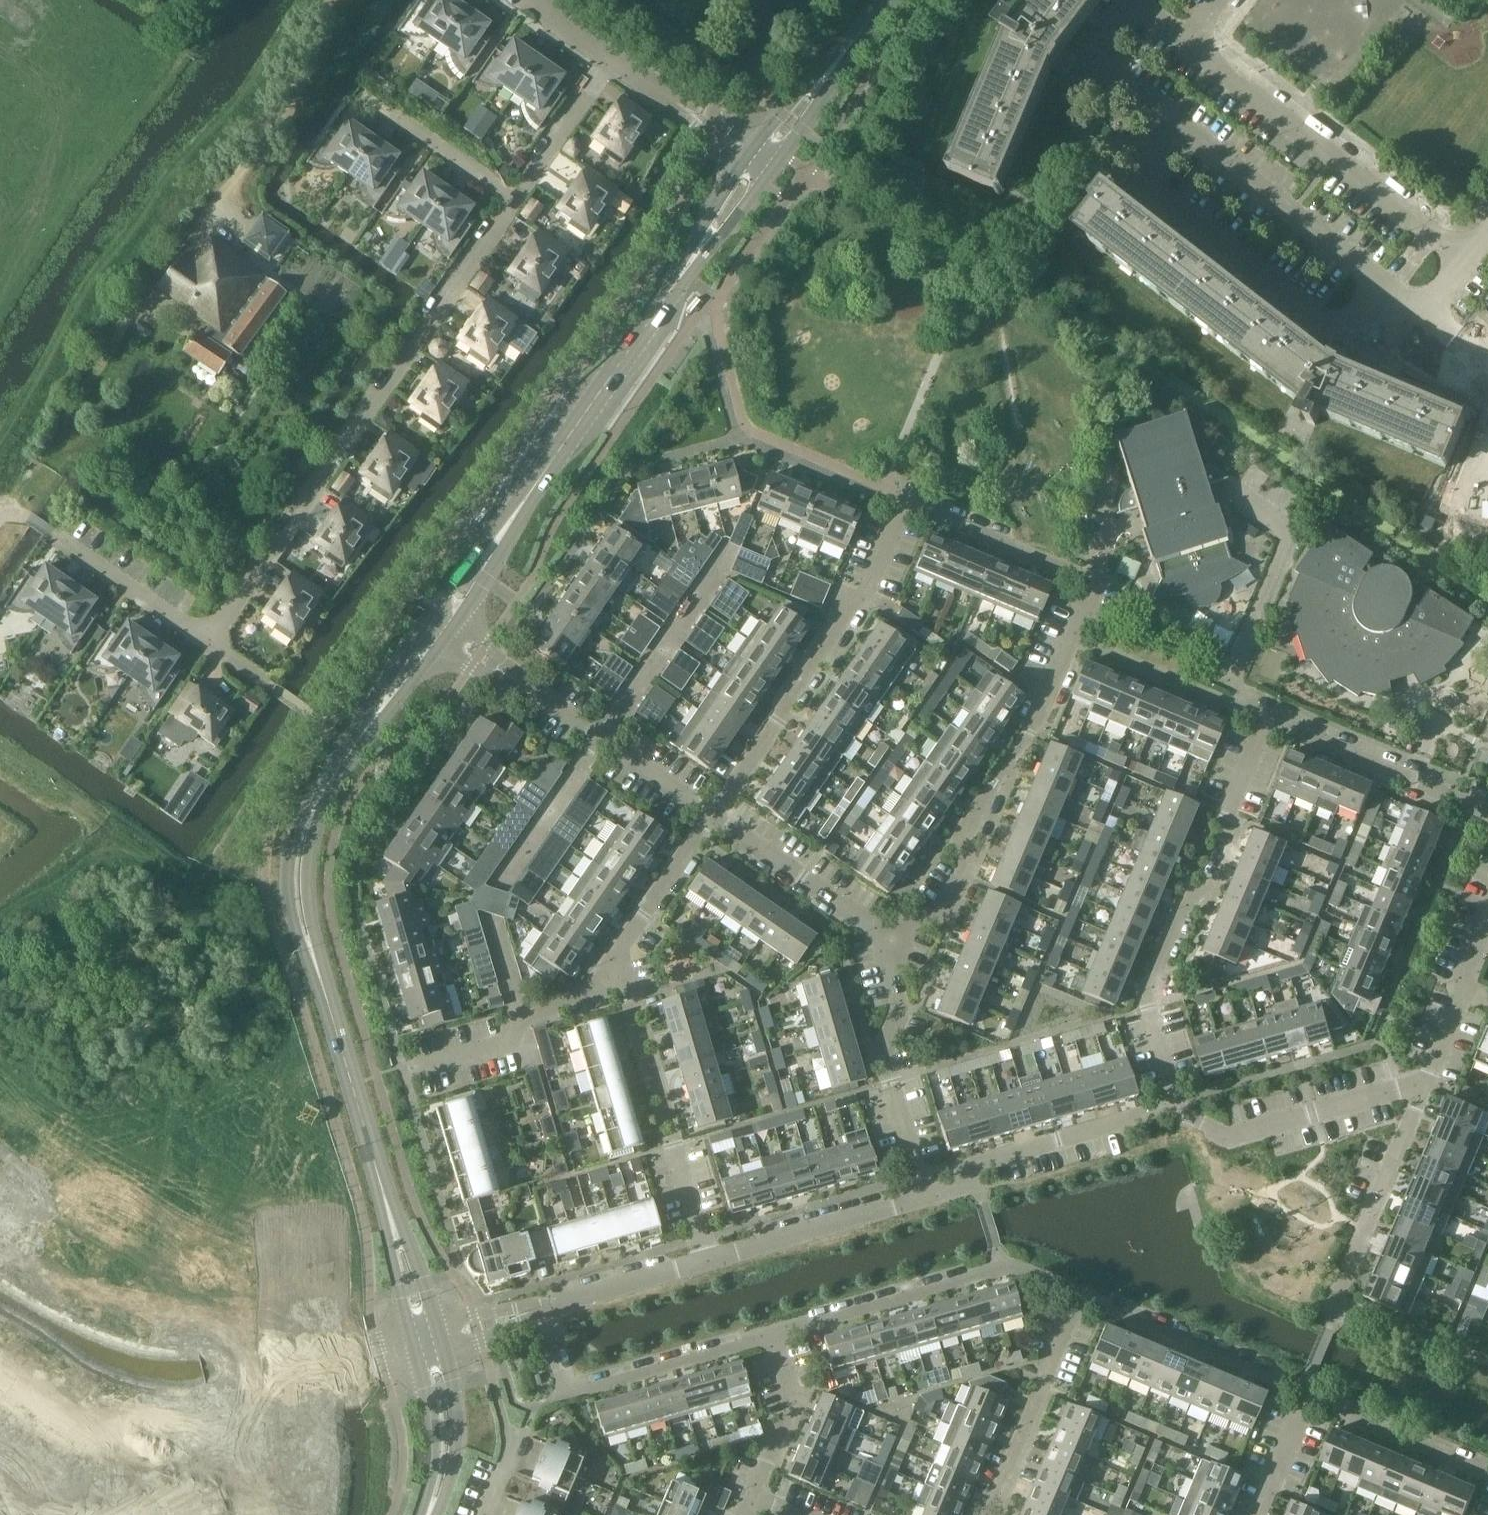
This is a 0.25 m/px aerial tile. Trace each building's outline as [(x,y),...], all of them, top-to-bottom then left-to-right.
[(439,44),(464,7),(454,1),(455,0),(432,0),(431,2),(428,0),(420,0),(398,32),(399,33),(400,32),(405,35),(410,37),(416,37),(422,37),(428,36),(439,44)] [(1062,53),(1104,0),(1035,0),(1013,27),(1011,26),(1007,34),(1009,35),(951,170),(1001,191),(1055,64),(1070,71),(1074,62),(1062,53)] [(465,76),(464,77),(465,78),(490,42),(482,37),(490,25),(486,22),(484,18),(481,14),(478,10),(474,15),(464,7),(439,44),(450,51),(451,58),(453,63),(456,68),(460,73),(465,76)] [(1008,31),(1016,13),(1006,9),(998,27),(1008,31)] [(498,89),(503,88),(514,95),(539,59),(529,52),(532,47),(527,46),(523,45),(518,44),(514,42),(506,53),(497,48),(473,84),(474,84),(474,83),(479,86),(483,88),(488,89),(493,89),(498,89)] [(538,129),(540,130),(564,94),(556,88),(564,76),(561,74),(558,69),(556,66),(553,61),(549,66),(539,59),(514,95),(525,103),(526,109),(528,115),(531,120),(535,124),(539,128),(538,129)] [(630,152),(629,151),(631,147),(632,148),(638,139),(637,138),(651,119),(622,99),(595,139),(608,148),(604,154),(621,166),(630,152)] [(445,120),(457,127),(458,125),(460,126),(470,111),(456,102),(446,116),(447,117),(445,120)] [(463,126),(482,138),(498,114),(479,102),(463,126)] [(337,167),(348,175),(374,139),(363,132),(367,127),(361,125),(357,124),(352,124),(348,121),(340,133),(332,127),(307,163),(308,164),(309,163),(314,166),(319,168),(325,169),(331,168),(337,167)] [(374,208),(373,208),(374,209),(399,173),(391,168),(399,156),(395,154),(393,149),(390,145),(387,141),(384,146),(374,139),(348,175),(359,182),(361,189),(362,194),(365,199),(369,204),(374,208)] [(588,170),(560,210),(574,219),(569,225),(586,237),(596,223),(594,222),(597,218),(597,219),(604,209),(603,209),(616,190),(588,170)] [(412,219),(423,226),(448,190),(438,183),(441,178),(436,177),(432,176),(427,175),(423,173),(415,185),(407,179),(382,215),(383,215),(384,214),(389,217),(394,219),(400,220),(406,220),(412,219)] [(1083,229),(1080,232),(1297,401),(1297,400),(1304,406),(1303,408),(1311,413),(1308,422),(1316,425),(1320,414),(1447,467),(1448,463),(1449,463),(1466,421),(1468,417),(1464,416),(1342,364),(1352,351),(1336,342),(1329,357),(1113,189),(1093,215),(1083,229)] [(448,260),(449,261),(473,225),(465,219),(473,208),(470,205),(467,200),(465,197),(462,193),(458,197),(448,190),(423,226),(434,234),(435,240),(437,246),(440,251),(444,255),(448,259),(448,260)] [(533,224),(545,208),(531,199),(520,214),(533,224)] [(271,261),(290,234),(262,215),(243,243),(268,261),(271,261)] [(555,273),(554,272),(559,266),(580,280),(588,268),(539,234),(512,273),(525,282),(520,288),(537,300),(547,286),(545,285),(548,282),(555,273)] [(396,271),(412,243),(398,235),(382,263),(396,271)] [(157,286),(203,320),(210,325),(203,336),(196,331),(183,351),(220,375),(234,353),(239,356),(286,292),(265,276),(211,237),(192,263),(181,254),(157,286)] [(481,274),(473,286),(485,294),(493,282),(481,274)] [(469,355),(486,367),(496,353),(494,352),(497,348),(497,349),(503,340),(522,354),(536,334),(488,300),(461,340),(474,349),(469,355)] [(439,364),(412,403),(425,412),(421,419),(438,430),(447,416),(445,415),(448,412),(449,412),(455,403),(454,403),(467,384),(439,364)] [(1168,598),(1187,594),(1190,600),(1194,603),(1200,605),(1207,605),(1213,601),(1216,596),(1218,591),(1217,585),(1234,577),(1250,567),(1249,565),(1247,567),(1230,558),(1207,486),(1227,479),(1227,478),(1224,479),(1223,476),(1222,474),(1220,471),(1217,470),(1215,468),(1212,467),(1209,466),(1207,466),(1204,466),(1201,467),(1185,417),(1116,439),(1132,489),(1129,490),(1126,492),(1124,494),(1122,497),(1120,500),(1119,503),(1119,506),(1119,509),(1120,512),(1117,513),(1117,515),(1138,508),(1161,581),(1152,597),(1149,598),(1150,599),(1168,598)] [(398,487),(396,486),(399,482),(400,483),(405,475),(421,486),(435,466),(390,435),(363,474),(376,483),(372,489),(389,501),(398,487)] [(1486,450),(1479,466),(1480,466),(1468,496),(1474,499),(1487,504),(1487,451),(1486,450)] [(731,462),(708,468),(717,504),(741,498),(740,494),(752,491),(758,478),(736,468),(733,469),(731,462)] [(708,468),(684,474),(694,510),(717,504),(708,468)] [(345,497),(355,482),(342,472),(331,487),(345,497)] [(684,474),(661,480),(670,516),(694,510),(684,474)] [(771,474),(757,508),(780,518),(794,484),(771,474)] [(650,532),(648,522),(670,516),(661,480),(637,486),(639,493),(636,494),(618,521),(645,539),(650,532)] [(794,484),(780,518),(802,527),(816,493),(794,484)] [(802,527),(797,538),(819,548),(824,537),(838,503),(816,493),(802,527)] [(352,555),(350,553),(352,550),(353,550),(359,541),(372,522),(344,502),(316,541),(329,550),(325,557),(342,568),(352,555)] [(838,503),(824,537),(847,546),(861,512),(838,503)] [(753,517),(742,512),(738,520),(750,526),(753,517)] [(1301,574),(1289,601),(1294,603),(1293,633),(1298,633),(1307,662),(1312,660),(1330,684),(1334,680),(1359,697),(1362,692),(1391,699),(1392,693),(1393,693),(1391,681),(1415,674),(1420,685),(1448,671),(1445,666),(1465,644),(1461,641),(1461,640),(1475,619),(1431,590),(1419,607),(1412,602),(1413,598),(1414,593),(1414,589),(1413,584),(1411,580),(1409,576),(1406,573),(1402,570),(1398,568),(1394,566),(1389,566),(1384,566),(1380,567),(1376,569),(1372,571),(1368,574),(1364,571),(1375,553),(1329,524),(1296,571),(1301,574)] [(613,527),(599,547),(630,569),(644,548),(613,527)] [(717,546),(722,539),(711,531),(706,539),(717,546)] [(700,534),(693,544),(710,556),(717,546),(706,539),(700,534)] [(930,534),(914,571),(935,580),(951,543),(930,534)] [(686,539),(679,550),(686,555),(693,544),(686,539)] [(935,580),(955,588),(971,551),(951,543),(935,580)] [(693,544),(686,555),(703,566),(710,556),(693,544)] [(304,553),(293,546),(283,561),(294,568),(304,553)] [(599,547),(585,567),(616,588),(630,569),(599,547)] [(740,548),(736,559),(766,572),(771,560),(763,557),(740,548)] [(679,565),(686,555),(679,550),(672,560),(679,565)] [(971,551),(955,588),(975,596),(991,560),(971,551)] [(703,566),(686,555),(679,565),(696,576),(703,566)] [(1134,580),(1141,565),(1122,556),(1115,572),(1134,580)] [(753,580),(761,584),(766,572),(736,559),(731,571),(753,580)] [(975,596),(995,605),(1010,568),(991,560),(975,596)] [(35,612),(46,620),(71,584),(61,577),(64,572),(59,570),(55,569),(50,569),(46,566),(38,578),(30,572),(5,608),(6,609),(7,608),(12,611),(17,613),(23,614),(29,613),(35,612)] [(585,567),(572,587),(602,608),(616,588),(585,567)] [(995,605),(1015,613),(1030,577),(1010,568),(995,605)] [(794,584),(803,587),(807,575),(799,572),(794,584)] [(301,627),(300,626),(302,622),(303,623),(309,613),(322,594),(294,574),(266,614),(279,623),(275,629),(292,641),(301,627)] [(666,575),(660,584),(670,591),(681,598),(687,589),(666,575)] [(1015,613),(1036,622),(1051,585),(1030,577),(1015,613)] [(71,653),(71,654),(72,654),(96,618),(88,613),(96,601),(93,598),(90,594),(88,590),(85,586),(81,591),(71,584),(46,620),(57,627),(58,634),(60,639),(63,644),(67,649),(71,653)] [(655,591),(665,598),(670,591),(660,584),(655,591)] [(790,595),(798,599),(803,587),(794,584),(790,595)] [(572,587),(558,607),(589,628),(602,608),(572,587)] [(716,596),(727,603),(732,596),(721,589),(716,596)] [(681,598),(670,591),(665,598),(676,606),(681,598)] [(742,603),(732,596),(727,603),(737,610),(742,603)] [(558,607),(544,626),(575,647),(589,628),(558,607)] [(780,608),(768,626),(796,646),(809,627),(780,608)] [(896,619),(912,630),(919,620),(903,608),(896,619)] [(760,620),(748,638),(756,643),(784,663),(796,646),(768,626),(760,620)] [(117,669),(128,677),(153,640),(143,633),(147,629),(141,627),(137,626),(132,626),(128,623),(120,635),(112,629),(87,665),(88,666),(89,665),(94,668),(99,670),(105,670),(111,670),(117,669)] [(628,631),(638,638),(643,630),(633,623),(628,631)] [(692,631),(702,639),(707,631),(697,624),(692,631)] [(880,624),(867,642),(903,667),(916,649),(880,624)] [(530,647),(561,668),(575,647),(544,626),(530,647)] [(930,643),(935,636),(923,627),(918,635),(930,643)] [(653,638),(643,630),(638,638),(648,645),(653,638)] [(718,639),(707,631),(702,639),(713,646),(718,639)] [(963,640),(975,648),(980,641),(968,633),(963,640)] [(935,636),(930,643),(942,651),(947,644),(935,636)] [(748,638),(735,656),(772,681),(784,663),(756,643),(748,638)] [(153,710),(154,711),(179,675),(171,669),(179,658),(175,655),(173,651),(170,647),(167,643),(164,647),(153,640),(128,677),(139,684),(141,690),(142,696),(145,701),(149,706),(154,709),(153,710)] [(975,648),(994,661),(1001,651),(994,646),(992,649),(980,641),(975,648)] [(867,642),(855,660),(891,685),(903,667),(867,642)] [(966,648),(955,663),(949,672),(956,677),(962,668),(961,667),(967,658),(969,659),(973,653),(966,648)] [(1010,673),(1018,662),(1001,651),(994,661),(1010,673)] [(735,656),(723,674),(759,699),(772,681),(735,656)] [(667,667),(678,674),(683,667),(672,660),(667,667)] [(855,660),(842,678),(871,697),(871,698),(878,703),(891,685),(855,660)] [(1071,694),(1091,703),(1092,703),(1106,671),(1085,662),(1071,694)] [(611,677),(616,670),(605,663),(600,670),(611,677)] [(693,674),(683,667),(678,674),(688,681),(693,674)] [(626,677),(616,670),(611,677),(600,670),(589,687),(609,701),(626,677)] [(924,682),(931,687),(938,676),(931,671),(924,682)] [(1125,679),(1106,671),(1092,703),(1091,703),(1087,713),(1108,721),(1125,679)] [(956,677),(949,672),(943,681),(950,686),(956,677)] [(723,674),(710,691),(747,717),(759,699),(723,674)] [(996,677),(983,696),(1011,715),(1024,697),(996,677)] [(858,715),(859,715),(867,721),(878,703),(871,698),(871,697),(842,678),(830,695),(858,715)] [(1145,688),(1125,679),(1108,721),(1128,729),(1145,688)] [(931,687),(924,682),(917,692),(924,697),(931,687)] [(202,738),(216,747),(228,730),(221,726),(230,713),(191,685),(171,714),(173,715),(165,727),(183,740),(186,741),(190,741),(193,740),(195,738),(198,734),(199,734),(200,733),(203,736),(202,738)] [(1145,688),(1128,729),(1148,738),(1165,696),(1145,688)] [(254,715),(263,701),(245,690),(236,703),(254,715)] [(962,708),(970,713),(971,713),(999,733),(1011,715),(983,696),(974,690),(962,708)] [(735,735),(747,717),(710,691),(698,709),(735,735)] [(643,702),(653,710),(658,702),(648,695),(643,702)] [(830,695),(818,713),(854,739),(867,721),(859,715),(858,715),(830,695)] [(1165,696),(1148,738),(1168,746),(1185,705),(1165,696)] [(924,707),(931,712),(937,704),(930,699),(924,707)] [(668,710),(658,702),(653,710),(663,717),(668,710)] [(1185,705),(1168,746),(1187,754),(1205,713),(1185,705)] [(899,717),(907,722),(914,712),(906,707),(899,717)] [(931,712),(924,707),(918,716),(925,721),(931,712)] [(722,752),(735,735),(698,709),(686,727),(722,752)] [(818,713),(805,731),(842,756),(854,739),(818,713)] [(958,731),(986,751),(999,733),(971,713),(970,713),(958,731)] [(1208,763),(1225,722),(1205,713),(1187,754),(1208,763)] [(491,726),(480,719),(476,725),(474,724),(469,732),(470,734),(466,739),(502,764),(523,734),(498,717),(491,726)] [(907,722),(899,717),(892,727),(899,732),(907,722)] [(950,725),(947,730),(938,743),(946,749),(974,768),(986,751),(958,731),(950,725)] [(710,771),(722,752),(686,727),(673,745),(710,771)] [(830,774),(842,756),(805,731),(793,749),(830,774)] [(905,734),(904,736),(899,743),(907,748),(913,739),(905,734)] [(1074,747),(1077,739),(1067,734),(1064,743),(1074,747)] [(456,754),(453,759),(488,784),(502,764),(466,739),(463,744),(460,744),(455,752),(456,754)] [(1077,739),(1074,747),(1083,751),(1087,743),(1077,739)] [(875,753),(882,758),(889,747),(882,742),(875,753)] [(899,743),(893,752),(900,757),(907,748),(899,743)] [(938,743),(925,761),(962,786),(974,768),(946,749),(938,743)] [(1082,757),(1050,743),(1041,764),(1073,777),(1082,757)] [(818,792),(830,774),(793,749),(781,766),(818,792)] [(1296,798),(1313,758),(1292,750),(1276,789),(1296,798)] [(1113,763),(1117,755),(1107,751),(1103,759),(1113,763)] [(882,758),(875,753),(867,763),(875,768),(882,758)] [(1117,755),(1113,763),(1123,767),(1126,759),(1117,755)] [(1313,758),(1296,798),(1316,806),(1333,767),(1313,758)] [(442,774),(439,779),(474,803),(488,784),(453,759),(449,764),(446,764),(441,771),(442,774)] [(562,774),(560,772),(566,764),(559,759),(553,767),(542,760),(526,783),(546,796),(562,774)] [(925,761),(913,779),(949,804),(962,786),(925,761)] [(1041,764),(1033,784),(1065,797),(1073,777),(1041,764)] [(805,810),(818,792),(781,766),(769,784),(805,810)] [(1333,767),(1316,806),(1336,814),(1340,805),(1353,775),(1333,767)] [(1153,780),(1157,772),(1147,768),(1143,776),(1153,780)] [(202,797),(209,777),(188,770),(181,790),(202,797)] [(874,779),(882,784),(888,775),(881,770),(874,779)] [(1109,780),(1117,783),(1121,773),(1113,770),(1109,780)] [(1157,772),(1153,780),(1163,784),(1166,776),(1157,772)] [(1373,784),(1353,775),(1340,805),(1361,814),(1373,784)] [(587,778),(577,794),(575,797),(594,811),(607,792),(587,778)] [(850,788),(857,793),(864,783),(857,778),(850,788)] [(429,793),(425,798),(461,823),(474,803),(439,779),(435,784),(433,783),(428,791),(429,793)] [(882,784),(874,779),(869,787),(876,792),(882,784)] [(913,779),(900,796),(937,822),(949,804),(913,779)] [(769,784),(756,802),(756,803),(793,828),(805,810),(769,784)] [(1033,784),(1025,804),(1056,817),(1065,797),(1033,784)] [(1184,793),(1194,797),(1197,789),(1187,785),(1184,793)] [(1118,796),(1125,799),(1130,789),(1122,786),(1118,796)] [(857,793),(850,788),(843,798),(850,803),(857,793)] [(1197,805),(1166,792),(1157,813),(1189,826),(1197,805)] [(925,840),(937,822),(900,796),(888,814),(925,840)] [(1125,799),(1118,796),(1114,806),(1121,809),(1125,799)] [(575,797),(572,800),(560,818),(580,831),(594,811),(575,797)] [(415,813),(412,818),(447,843),(461,823),(425,798),(422,803),(419,803),(414,811),(415,813)] [(524,809),(531,814),(537,805),(530,800),(524,809)] [(1096,810),(1104,814),(1108,804),(1100,801),(1096,810)] [(1368,812),(1376,816),(1381,804),(1373,801),(1368,812)] [(1025,804),(1016,824),(1048,837),(1056,817),(1025,804)] [(850,814),(857,819),(863,810),(856,805),(850,814)] [(1438,842),(1447,821),(1408,805),(1399,826),(1408,829),(1438,842)] [(531,814),(524,809),(518,817),(525,822),(531,814)] [(1104,814),(1096,810),(1092,820),(1100,823),(1104,814)] [(1376,816),(1368,812),(1363,824),(1372,828),(1376,816)] [(654,852),(657,846),(661,847),(668,838),(666,834),(666,833),(638,813),(625,832),(654,852)] [(825,824),(833,829),(840,818),(833,813),(825,824)] [(1149,833),(1180,846),(1189,826),(1157,813),(1149,833)] [(857,819),(850,814),(844,823),(851,828),(857,819)] [(912,857),(925,840),(888,814),(876,832),(912,857)] [(401,833),(398,838),(433,863),(447,843),(412,818),(408,823),(406,823),(400,830),(401,833)] [(570,846),(578,834),(580,831),(560,818),(550,832),(570,846)] [(1281,834),(1285,825),(1273,820),(1270,829),(1281,834)] [(833,829),(825,824),(818,834),(825,839),(833,829)] [(1016,824),(1008,844),(1040,857),(1048,837),(1016,824)] [(1285,825),(1281,834),(1293,839),(1296,830),(1285,825)] [(1101,836),(1109,839),(1113,829),(1105,826),(1101,836)] [(641,869),(642,868),(654,852),(625,832),(624,833),(616,827),(604,844),(641,869)] [(1139,852),(1140,852),(1172,866),(1180,846),(1149,833),(1138,828),(1130,847),(1140,851),(1139,852)] [(1429,862),(1438,842),(1408,829),(1399,849),(1429,862)] [(1248,851),(1280,864),(1288,843),(1256,830),(1248,851)] [(550,832),(548,836),(536,853),(556,867),(570,846),(550,832)] [(900,875),(912,857),(876,832),(864,850),(900,875)] [(1109,839),(1101,836),(1097,845),(1105,849),(1109,839)] [(1321,850),(1325,842),(1313,837),(1309,845),(1321,850)] [(395,866),(384,881),(416,887),(433,863),(398,838),(395,843),(392,843),(387,850),(388,853),(384,858),(395,866)] [(497,848),(504,853),(510,844),(503,839),(497,848)] [(1079,850),(1087,854),(1091,844),(1083,840),(1079,850)] [(825,850),(832,855),(838,846),(831,841),(825,850)] [(1351,852),(1360,856),(1365,844),(1356,841),(1351,852)] [(1325,842),(1321,850),(1333,855),(1336,846),(1325,842)] [(638,882),(645,872),(642,868),(641,869),(604,844),(592,861),(629,887),(634,880),(638,882)] [(1008,844),(999,864),(1031,877),(1040,857),(1008,844)] [(1421,882),(1429,862),(1399,849),(1392,846),(1384,866),(1391,869),(1421,882)] [(504,853),(497,848),(491,857),(498,862),(504,853)] [(851,868),(859,874),(887,894),(900,875),(864,850),(851,868)] [(1087,854),(1079,850),(1075,860),(1083,863),(1087,854)] [(1239,870),(1271,884),(1280,864),(1248,851),(1239,870)] [(1140,852),(1132,872),(1164,886),(1172,866),(1140,852)] [(1360,856),(1351,852),(1346,864),(1355,867),(1360,856)] [(545,882),(553,870),(556,867),(536,853),(526,868),(545,882)] [(592,861),(579,879),(617,905),(629,887),(592,861)] [(1327,871),(1335,875),(1339,865),(1331,861),(1327,871)] [(688,890),(706,903),(726,874),(708,862),(688,890)] [(476,863),(463,883),(473,890),(479,881),(483,884),(490,873),(476,863)] [(991,884),(1022,898),(1031,877),(999,864),(991,884)] [(1084,876),(1092,879),(1096,869),(1088,866),(1084,876)] [(526,868),(523,871),(516,882),(536,895),(545,882),(526,868)] [(1413,902),(1421,882),(1391,869),(1383,889),(1413,902)] [(1231,890),(1263,904),(1271,884),(1239,870),(1231,890)] [(1132,872),(1123,892),(1155,906),(1164,886),(1132,872)] [(706,903),(724,915),(744,887),(726,874),(706,903)] [(1092,879),(1084,876),(1080,885),(1088,889),(1092,879)] [(579,879),(567,897),(575,903),(576,903),(604,922),(617,905),(579,879)] [(1063,890),(1070,893),(1074,883),(1067,880),(1063,890)] [(1335,892),(1343,896),(1348,884),(1339,880),(1335,892)] [(382,922),(383,927),(425,915),(416,887),(384,881),(389,900),(376,904),(378,910),(376,912),(379,921),(382,922)] [(484,885),(483,884),(479,881),(473,890),(474,891),(473,896),(484,899),(488,887),(484,885)] [(516,882),(507,893),(512,895),(508,906),(516,909),(519,899),(529,906),(536,895),(516,882)] [(480,910),(493,914),(500,891),(488,887),(484,899),(480,910)] [(724,915),(742,927),(762,899),(744,887),(724,915)] [(1374,909),(1404,921),(1413,902),(1383,889),(1374,909)] [(1070,893),(1063,890),(1059,900),(1066,903),(1070,893)] [(1222,910),(1254,924),(1263,904),(1231,890),(1222,910)] [(504,918),(508,906),(512,895),(507,893),(500,891),(493,914),(504,918)] [(1019,905),(988,891),(979,912),(1011,925),(1019,905)] [(1123,892),(1115,912),(1147,926),(1155,906),(1123,892)] [(1310,912),(1318,915),(1326,896),(1318,892),(1310,912)] [(1343,896),(1335,892),(1330,904),(1338,907),(1343,896)] [(471,902),(467,903),(470,913),(480,910),(484,899),(473,896),(471,902)] [(742,927),(760,940),(780,911),(762,899),(742,927)] [(458,917),(470,913),(467,903),(455,906),(458,917)] [(575,903),(563,920),(592,940),(596,941),(604,930),(601,927),(604,922),(576,903),(575,903)] [(1366,905),(1358,925),(1366,928),(1366,929),(1396,941),(1404,921),(1374,909),(1366,905)] [(513,920),(516,909),(508,906),(504,918),(513,920)] [(1067,916),(1075,919),(1079,909),(1071,906),(1067,916)] [(1214,930),(1246,944),(1254,924),(1222,910),(1214,930)] [(760,940),(778,952),(797,924),(780,911),(760,940)] [(979,912),(971,932),(1002,945),(1011,925),(979,912)] [(1115,912),(1107,932),(1138,946),(1147,926),(1115,912)] [(555,914),(543,932),(580,958),(592,940),(563,920),(555,914)] [(388,945),(390,951),(431,938),(425,915),(383,927),(385,933),(383,935),(385,944),(388,945)] [(1075,919),(1067,916),(1063,926),(1071,929),(1075,919)] [(1318,932),(1326,936),(1331,924),(1323,920),(1318,932)] [(816,937),(797,924),(778,952),(796,965),(816,937)] [(683,937),(687,930),(679,925),(674,931),(683,937)] [(1349,945),(1388,961),(1396,941),(1366,929),(1366,928),(1358,925),(1349,945)] [(1042,939),(1050,942),(1054,932),(1046,929),(1042,939)] [(687,930),(683,937),(692,943),(696,937),(687,930)] [(1246,944),(1214,930),(1205,951),(1206,951),(1203,959),(1213,963),(1217,956),(1237,964),(1246,944)] [(543,932),(536,942),(523,961),(531,967),(552,982),(560,971),(567,976),(568,975),(572,976),(579,966),(576,963),(580,958),(543,932)] [(962,952),(994,965),(1002,945),(971,932),(962,952)] [(1107,932),(1098,952),(1130,966),(1138,946),(1107,932)] [(1293,952),(1301,955),(1310,935),(1302,932),(1293,952)] [(1326,936),(1318,932),(1313,944),(1322,947),(1326,936)] [(473,951),(485,948),(482,937),(470,941),(473,951)] [(395,967),(397,974),(438,961),(431,938),(390,951),(392,956),(390,958),(392,966),(395,967)] [(1050,942),(1042,939),(1038,949),(1046,952),(1050,942)] [(1388,961),(1349,945),(1341,965),(1344,967),(1344,966),(1379,981),(1388,961)] [(1051,956),(1058,959),(1062,949),(1055,946),(1051,956)] [(485,948),(473,951),(475,961),(488,958),(485,948)] [(718,962),(723,955),(714,949),(710,956),(718,962)] [(954,972),(985,985),(994,965),(962,952),(954,972)] [(1098,952),(1090,972),(1122,985),(1130,966),(1098,952)] [(1304,965),(1310,972),(1311,973),(1318,955),(1310,952),(1304,965)] [(723,955),(718,962),(727,968),(732,961),(723,955)] [(1058,959),(1051,956),(1047,965),(1054,969),(1058,959)] [(402,991),(403,997),(445,985),(438,961),(397,974),(398,979),(396,981),(399,990),(402,991)] [(1216,982),(1231,978),(1227,964),(1212,968),(1216,982)] [(1289,969),(1291,978),(1310,972),(1304,965),(1289,969)] [(1371,1002),(1379,981),(1344,966),(1344,967),(1333,994),(1353,1018),(1361,998),(1371,1002)] [(1025,979),(1033,982),(1037,972),(1029,969),(1025,979)] [(1278,972),(1281,981),(1291,978),(1289,969),(1278,972)] [(954,972),(945,992),(977,1005),(985,985),(954,972)] [(1113,1006),(1122,985),(1090,972),(1081,993),(1113,1006)] [(754,986),(758,980),(750,974),(745,980),(754,986)] [(841,996),(834,975),(801,984),(807,1006),(841,996)] [(1247,981),(1250,990),(1260,987),(1258,978),(1247,981)] [(1033,982),(1025,979),(1021,988),(1029,992),(1033,982)] [(706,989),(703,980),(690,984),(692,993),(706,989)] [(758,980),(754,986),(763,992),(767,986),(758,980)] [(1250,990),(1247,981),(1237,984),(1240,993),(1250,990)] [(410,1020),(423,1017),(426,1028),(455,1020),(445,985),(403,997),(405,1002),(403,1004),(406,1013),(408,1014),(410,1020)] [(738,992),(742,1002),(751,1000),(748,989),(738,992)] [(1206,993),(1209,1002),(1219,999),(1216,990),(1206,993)] [(968,1026),(977,1005),(945,992),(937,1012),(968,1026)] [(661,1002),(667,1024),(701,1014),(694,993),(661,1002)] [(1209,1002),(1206,993),(1196,996),(1198,1005),(1209,1002)] [(487,999),(490,1010),(504,1005),(501,995),(487,999)] [(807,1006),(814,1027),(847,1017),(841,996),(807,1006)] [(1290,1052),(1311,1046),(1298,1002),(1299,1002),(1298,999),(1276,1005),(1279,1014),(1290,1052)] [(744,1012),(754,1009),(751,1000),(742,1002),(744,1012)] [(1322,1002),(1303,1007),(1302,1001),(1299,1002),(1298,1002),(1311,1046),(1333,1040),(1330,1031),(1347,1026),(1327,1002),(1322,1003),(1322,1002)] [(762,1019),(770,1017),(766,1006),(759,1009),(762,1019)] [(1009,1018),(1016,1022),(1020,1012),(1013,1009),(1009,1018)] [(667,1024),(673,1045),(707,1035),(701,1014),(667,1024)] [(1259,1020),(1270,1058),(1290,1052),(1279,1014),(1259,1020)] [(770,1017),(762,1019),(765,1029),(772,1027),(770,1017)] [(814,1027),(820,1047),(853,1038),(847,1017),(814,1027)] [(1016,1022),(1009,1018),(1005,1028),(1012,1031),(1016,1022)] [(574,1028),(580,1050),(614,1040),(607,1019),(587,1025),(585,1024),(584,1024),(583,1024),(582,1024),(581,1024),(579,1024),(578,1025),(577,1026),(577,1027),(576,1028),(574,1028)] [(1238,1026),(1249,1064),(1270,1058),(1259,1020),(1238,1026)] [(1106,1032),(1103,1023),(1093,1026),(1095,1035),(1106,1032)] [(536,1040),(548,1037),(545,1025),(533,1029),(536,1040)] [(1217,1032),(1228,1070),(1249,1064),(1238,1026),(1217,1032)] [(1072,1032),(1074,1041),(1085,1038),(1082,1029),(1072,1032)] [(750,1033),(754,1044),(763,1041),(760,1030),(750,1033)] [(1475,1062),(1487,1067),(1487,1031),(1475,1062)] [(1074,1041),(1072,1032),(1062,1035),(1064,1044),(1074,1041)] [(1228,1070),(1217,1032),(1195,1038),(1206,1076),(1228,1070)] [(673,1045),(679,1065),(713,1056),(707,1035),(673,1045)] [(548,1037),(536,1040),(539,1052),(552,1048),(548,1037)] [(820,1047),(826,1068),(859,1058),(853,1038),(820,1047)] [(580,1050),(586,1071),(620,1061),(614,1040),(580,1050)] [(757,1054),(766,1051),(763,1041),(754,1044),(757,1054)] [(1030,1044),(1033,1053),(1043,1050),(1041,1041),(1030,1044)] [(1033,1053),(1030,1044),(1020,1047),(1023,1056),(1033,1053)] [(928,1050),(928,1053),(930,1059),(940,1057),(937,1047),(928,1050)] [(539,1052),(542,1061),(554,1058),(552,1048),(539,1052)] [(774,1061),(782,1058),(779,1048),(771,1050),(774,1061)] [(989,1056),(991,1065),(1001,1062),(999,1053),(989,1056)] [(679,1065),(685,1086),(719,1077),(713,1056),(679,1065)] [(991,1065),(989,1056),(978,1059),(981,1068),(991,1065)] [(545,1071),(557,1067),(554,1058),(542,1061),(545,1071)] [(782,1058),(774,1061),(777,1071),(785,1068),(782,1058)] [(826,1068),(832,1090),(865,1080),(859,1058),(826,1068)] [(1137,1096),(1126,1058),(1105,1065),(1116,1103),(1137,1096)] [(586,1071),(592,1092),(626,1082),(620,1061),(586,1071)] [(957,1065),(947,1068),(950,1077),(960,1074),(957,1065)] [(1105,1065),(1084,1071),(1095,1109),(1116,1103),(1105,1065)] [(548,1102),(537,1067),(525,1070),(535,1106),(548,1102)] [(940,1080),(950,1077),(947,1068),(937,1071),(940,1080)] [(1084,1071),(1063,1077),(1074,1115),(1095,1109),(1084,1071)] [(763,1074),(766,1085),(775,1083),(772,1072),(763,1074)] [(691,1107),(725,1097),(735,1094),(729,1073),(719,1077),(685,1086),(691,1107)] [(1053,1121),(1042,1083),(1040,1075),(1019,1081),(1021,1089),(1032,1127),(1053,1121)] [(1063,1077),(1042,1083),(1053,1121),(1074,1115),(1063,1077)] [(592,1092),(598,1112),(632,1103),(626,1082),(592,1092)] [(769,1095),(778,1092),(775,1083),(766,1085),(769,1095)] [(1461,1095),(1475,1100),(1477,1094),(1476,1090),(1465,1085),(1461,1095)] [(1021,1089),(1000,1095),(1012,1133),(1032,1127),(1021,1089)] [(554,1103),(567,1099),(564,1090),(551,1093),(554,1103)] [(436,1109),(443,1133),(478,1123),(471,1098),(473,1093),(474,1092),(474,1091),(446,1100),(448,1105),(436,1109)] [(1000,1095),(980,1101),(991,1139),(1012,1133),(1000,1095)] [(788,1109),(795,1106),(792,1096),(785,1098),(788,1109)] [(1449,1096),(1441,1117),(1475,1131),(1484,1111),(1449,1096)] [(691,1107),(698,1128),(731,1119),(725,1097),(691,1107)] [(834,1101),(837,1110),(847,1107),(845,1098),(834,1101)] [(567,1099),(554,1103),(557,1112),(569,1108),(567,1099)] [(837,1110),(834,1101),(824,1104),(827,1113),(837,1110)] [(959,1107),(970,1145),(991,1139),(980,1101),(959,1107)] [(598,1112),(604,1133),(638,1123),(632,1103),(598,1112)] [(948,1151),(970,1145),(959,1107),(937,1113),(948,1151)] [(793,1113),(795,1122),(805,1119),(803,1110),(793,1113)] [(795,1122),(793,1113),(782,1116),(785,1125),(795,1122)] [(539,1120),(542,1129),(554,1125),(552,1116),(539,1120)] [(1441,1117),(1432,1137),(1476,1155),(1485,1136),(1475,1132),(1475,1131),(1441,1117)] [(751,1125),(754,1134),(764,1131),(762,1122),(751,1125)] [(443,1133),(449,1156),(485,1145),(478,1123),(443,1133)] [(644,1145),(638,1123),(604,1133),(611,1154),(609,1160),(634,1153),(633,1148),(644,1145)] [(545,1138),(557,1135),(554,1125),(542,1129),(545,1138)] [(754,1134),(751,1125),(741,1128),(744,1137),(754,1134)] [(847,1145),(857,1178),(878,1172),(869,1138),(866,1129),(845,1135),(847,1145)] [(566,1144),(579,1141),(576,1131),(563,1135),(566,1144)] [(733,1140),(731,1131),(720,1134),(723,1143),(733,1140)] [(1432,1137),(1424,1157),(1468,1175),(1476,1155),(1432,1137)] [(579,1141),(566,1144),(569,1153),(581,1150),(579,1141)] [(449,1156),(456,1179),(492,1169),(485,1145),(449,1156)] [(847,1145),(826,1151),(836,1184),(857,1178),(847,1145)] [(826,1151),(805,1157),(815,1190),(836,1184),(826,1151)] [(761,1159),(763,1169),(764,1169),(774,1202),(794,1196),(785,1163),(784,1163),(782,1153),(761,1159)] [(805,1157),(785,1163),(794,1196),(815,1190),(805,1157)] [(1424,1157),(1416,1177),(1460,1195),(1468,1175),(1424,1157)] [(633,1173),(643,1170),(639,1158),(630,1161),(633,1173)] [(553,1167),(556,1176),(568,1172),(565,1163),(553,1167)] [(597,1170),(601,1183),(610,1180),(606,1167),(597,1170)] [(499,1192),(492,1169),(456,1179),(463,1203),(466,1202),(478,1199),(499,1192)] [(763,1169),(743,1175),(753,1208),(774,1202),(764,1169),(763,1169)] [(601,1183),(597,1170),(588,1173),(591,1185),(601,1183)] [(731,1215),(753,1208),(743,1175),(721,1181),(731,1215)] [(1407,1196),(1451,1215),(1460,1195),(1416,1177),(1407,1196)] [(556,1182),(559,1195),(569,1192),(565,1179),(556,1182)] [(559,1195),(556,1182),(546,1185),(550,1197),(559,1195)] [(522,1199),(531,1196),(527,1184),(519,1187),(522,1199)] [(569,1192),(559,1195),(564,1211),(573,1208),(569,1192)] [(1451,1215),(1407,1196),(1399,1216),(1433,1231),(1443,1235),(1451,1215)] [(490,1242),(478,1199),(466,1202),(479,1246),(476,1247),(477,1250),(475,1250),(473,1252),(471,1253),(470,1255),(468,1257),(468,1259),(467,1261),(467,1263),(467,1265),(468,1267),(469,1269),(470,1271),(472,1273),(473,1274),(475,1275),(478,1276),(480,1276),(482,1276),(484,1275),(487,1285),(509,1279),(497,1240),(490,1242)] [(640,1241),(662,1235),(656,1215),(657,1213),(657,1210),(656,1208),(655,1206),(653,1204),(651,1199),(630,1205),(640,1241)] [(630,1205),(609,1211),(619,1247),(640,1241),(630,1205)] [(609,1211),(588,1217),(599,1253),(619,1247),(609,1211)] [(1425,1251),(1433,1231),(1399,1216),(1390,1236),(1425,1251)] [(588,1217),(568,1223),(578,1259),(599,1253),(588,1217)] [(568,1223),(546,1230),(554,1255),(557,1265),(578,1259),(568,1223)] [(518,1234),(497,1240),(509,1279),(530,1273),(527,1263),(554,1255),(546,1230),(519,1237),(518,1234)] [(1382,1256),(1426,1275),(1434,1254),(1425,1251),(1390,1236),(1382,1256)] [(1480,1240),(1476,1249),(1484,1252),(1487,1244),(1480,1240)] [(1476,1249),(1472,1258),(1480,1262),(1484,1252),(1476,1249)] [(1374,1276),(1417,1295),(1426,1275),(1382,1256),(1374,1276)] [(1487,1284),(1487,1277),(1481,1275),(1477,1284),(1486,1288),(1487,1284)] [(1417,1295),(1374,1276),(1365,1297),(1409,1315),(1417,1295)] [(1463,1280),(1459,1289),(1467,1292),(1471,1283),(1463,1280)] [(1013,1284),(991,1290),(1001,1323),(1023,1317),(1013,1284)] [(1459,1289),(1456,1298),(1463,1301),(1467,1292),(1459,1289)] [(991,1290),(970,1296),(980,1329),(1001,1323),(991,1290)] [(970,1296),(950,1302),(959,1336),(980,1329),(970,1296)] [(950,1302),(929,1308),(939,1342),(959,1336),(950,1302)] [(1469,1305),(1465,1315),(1474,1318),(1478,1309),(1469,1305)] [(929,1308),(908,1314),(918,1348),(939,1342),(929,1308)] [(1447,1319),(1455,1322),(1459,1313),(1450,1309),(1447,1319)] [(908,1314),(887,1320),(897,1354),(918,1348),(908,1314)] [(1470,1328),(1474,1318),(1465,1315),(1460,1324),(1470,1328)] [(887,1320),(866,1326),(876,1360),(897,1354),(887,1320)] [(1090,1362),(1111,1371),(1126,1334),(1105,1325),(1090,1362)] [(866,1326),(846,1332),(855,1366),(876,1360),(866,1326)] [(833,1372),(855,1366),(846,1332),(824,1338),(833,1372)] [(1111,1371),(1130,1379),(1146,1343),(1126,1334),(1111,1371)] [(1130,1379),(1150,1388),(1166,1351),(1146,1343),(1130,1379)] [(1166,1351),(1150,1388),(1170,1396),(1186,1359),(1166,1351)] [(1020,1352),(1010,1355),(1012,1363),(1022,1360),(1020,1352)] [(1000,1358),(1002,1366),(1012,1363),(1010,1355),(1000,1358)] [(1186,1359),(1170,1396),(1190,1404),(1206,1368),(1186,1359)] [(742,1362),(720,1369),(730,1402),(751,1396),(742,1362)] [(978,1364),(968,1367),(971,1375),(981,1372),(978,1364)] [(958,1370),(961,1378),(971,1375),(968,1367),(958,1370)] [(925,1374),(927,1379),(929,1387),(950,1381),(946,1368),(925,1374)] [(1206,1368),(1190,1404),(1210,1413),(1225,1376),(1206,1368)] [(720,1369),(699,1375),(709,1408),(730,1402),(720,1369)] [(699,1375),(678,1381),(688,1414),(709,1408),(699,1375)] [(962,1407),(999,1423),(1008,1402),(997,1397),(1003,1382),(989,1376),(968,1382),(970,1388),(962,1407)] [(1225,1376),(1210,1413),(1230,1421),(1245,1385),(1225,1376)] [(916,1382),(919,1390),(929,1387),(927,1379),(916,1382)] [(678,1381),(658,1387),(667,1420),(688,1414),(678,1381)] [(1245,1385),(1230,1421),(1251,1430),(1266,1393),(1245,1385)] [(658,1387),(637,1393),(647,1426),(667,1420),(658,1387)] [(895,1388),(885,1391),(887,1399),(898,1396),(895,1388)] [(943,1399),(941,1390),(931,1393),(933,1402),(943,1399)] [(850,1399),(860,1403),(864,1395),(854,1391),(850,1399)] [(875,1394),(877,1402),(887,1399),(885,1391),(875,1394)] [(637,1393),(616,1399),(626,1432),(647,1426),(637,1393)] [(923,1405),(933,1402),(931,1393),(920,1396),(923,1405)] [(823,1394),(814,1415),(846,1428),(857,1433),(866,1412),(823,1394)] [(1085,1404),(1095,1408),(1098,1400),(1089,1396),(1085,1404)] [(604,1439),(626,1432),(616,1399),(594,1405),(604,1439)] [(1095,1408),(1105,1412),(1108,1404),(1098,1400),(1095,1408)] [(1109,1421),(1068,1404),(1059,1424),(1092,1438),(1091,1438),(1100,1442),(1109,1421)] [(962,1407),(958,1406),(950,1425),(991,1442),(999,1423),(962,1407)] [(1125,1421),(1135,1425),(1138,1417),(1128,1413),(1125,1421)] [(814,1415),(805,1435),(837,1448),(846,1428),(814,1415)] [(1138,1417),(1135,1425),(1144,1429),(1148,1421),(1138,1417)] [(909,1420),(905,1430),(913,1433),(917,1424),(909,1420)] [(738,1430),(741,1442),(763,1435),(759,1424),(738,1430)] [(1059,1424),(1051,1444),(1083,1458),(1091,1438),(1092,1438),(1059,1424)] [(941,1445),(950,1449),(983,1462),(991,1442),(950,1425),(941,1445)] [(1175,1442),(1178,1433),(1168,1429),(1165,1437),(1175,1442)] [(1343,1470),(1356,1437),(1335,1429),(1322,1461),(1343,1470)] [(909,1443),(913,1433),(905,1430),(901,1440),(909,1443)] [(1178,1433),(1175,1442),(1184,1446),(1188,1438),(1178,1433)] [(887,1434),(883,1444),(891,1447),(895,1437),(887,1434)] [(829,1468),(837,1448),(805,1435),(797,1455),(829,1468)] [(728,1436),(718,1439),(720,1448),(730,1445),(728,1436)] [(1359,1476),(1362,1478),(1376,1446),(1356,1437),(1343,1470),(1347,1471),(1348,1476),(1355,1478),(1359,1476)] [(707,1442),(710,1451),(720,1448),(718,1439),(707,1442)] [(1157,1455),(1162,1443),(1155,1440),(1150,1452),(1157,1455)] [(547,1444),(539,1462),(576,1477),(587,1451),(568,1443),(566,1448),(557,1444),(555,1448),(547,1444)] [(879,1454),(887,1457),(891,1447),(883,1444),(879,1454)] [(1051,1444),(1042,1464),(1075,1478),(1083,1458),(1051,1444)] [(950,1449),(941,1445),(933,1465),(974,1482),(983,1462),(950,1449)] [(1133,1455),(1140,1458),(1144,1448),(1137,1445),(1133,1455)] [(1214,1458),(1218,1450),(1208,1446),(1204,1454),(1214,1458)] [(1362,1478),(1358,1487),(1379,1496),(1396,1454),(1376,1446),(1362,1478)] [(686,1448),(676,1451),(679,1460),(689,1457),(686,1448)] [(1218,1450),(1214,1458),(1224,1462),(1227,1454),(1218,1450)] [(666,1454),(669,1463),(679,1460),(676,1451),(666,1454)] [(1396,1454),(1379,1496),(1398,1504),(1416,1463),(1396,1454)] [(820,1489),(829,1468),(797,1455),(788,1475),(820,1489)] [(1129,1465),(1136,1468),(1140,1458),(1133,1455),(1129,1465)] [(645,1460),(635,1463),(637,1472),(647,1469),(645,1460)] [(893,1460),(888,1470),(897,1473),(901,1463),(893,1460)] [(1243,1477),(1211,1463),(1202,1460),(1193,1480),(1234,1498),(1243,1477)] [(539,1462),(532,1480),(540,1483),(539,1487),(548,1491),(546,1495),(565,1503),(576,1477),(539,1462)] [(625,1466),(627,1475),(637,1472),(635,1463),(625,1466)] [(1436,1471),(1416,1463),(1398,1504),(1418,1512),(1436,1471)] [(1042,1464),(1034,1484),(1066,1498),(1066,1497),(1076,1501),(1084,1482),(1074,1478),(1075,1478),(1042,1464)] [(924,1485),(934,1489),(966,1502),(974,1482),(933,1465),(924,1485)] [(1137,1480),(1145,1484),(1150,1472),(1142,1469),(1137,1480)] [(892,1483),(897,1473),(888,1470),(884,1479),(892,1483)] [(1425,1514),(1441,1514),(1443,1512),(1456,1479),(1436,1471),(1418,1512),(1425,1514)] [(865,1483),(874,1487),(878,1479),(868,1474),(865,1483)] [(1450,1514),(1465,1514),(1476,1488),(1456,1479),(1443,1512),(1450,1514)] [(1140,1495),(1145,1484),(1137,1480),(1133,1492),(1140,1495)] [(1220,1514),(1227,1514),(1234,1498),(1193,1480),(1184,1500),(1220,1514)] [(663,1502),(695,1514),(698,1514),(706,1495),(672,1481),(663,1502)] [(853,1502),(866,1507),(874,1487),(865,1483),(861,1482),(853,1502)] [(1026,1503),(1054,1514),(1059,1514),(1066,1498),(1034,1484),(1026,1503)] [(1120,1485),(1116,1495),(1123,1498),(1128,1488),(1120,1485)] [(1319,1489),(1311,1486),(1307,1496),(1307,1500),(1327,1508),(1330,1500),(1320,1496),(1319,1489)] [(731,1492),(723,1488),(720,1487),(712,1506),(724,1510),(731,1492)] [(888,1493),(880,1489),(876,1499),(884,1503),(888,1493)] [(925,1509),(940,1514),(960,1514),(966,1502),(934,1489),(925,1509)] [(1112,1505),(1119,1508),(1123,1498),(1116,1495),(1112,1505)] [(1184,1500),(1178,1514),(1220,1514),(1184,1500)] [(1330,1500),(1327,1508),(1336,1512),(1340,1504),(1330,1500)] [(1294,1501),(1288,1514),(1327,1514),(1294,1501)] [(517,1514),(560,1514),(562,1510),(543,1502),(541,1506),(532,1503),(530,1506),(522,1503),(517,1514)] [(657,1514),(695,1514),(663,1502),(657,1514)] [(1021,1514),(1054,1514),(1026,1503),(1021,1514)] [(617,1507),(613,1514),(623,1514),(625,1510),(617,1507)]
